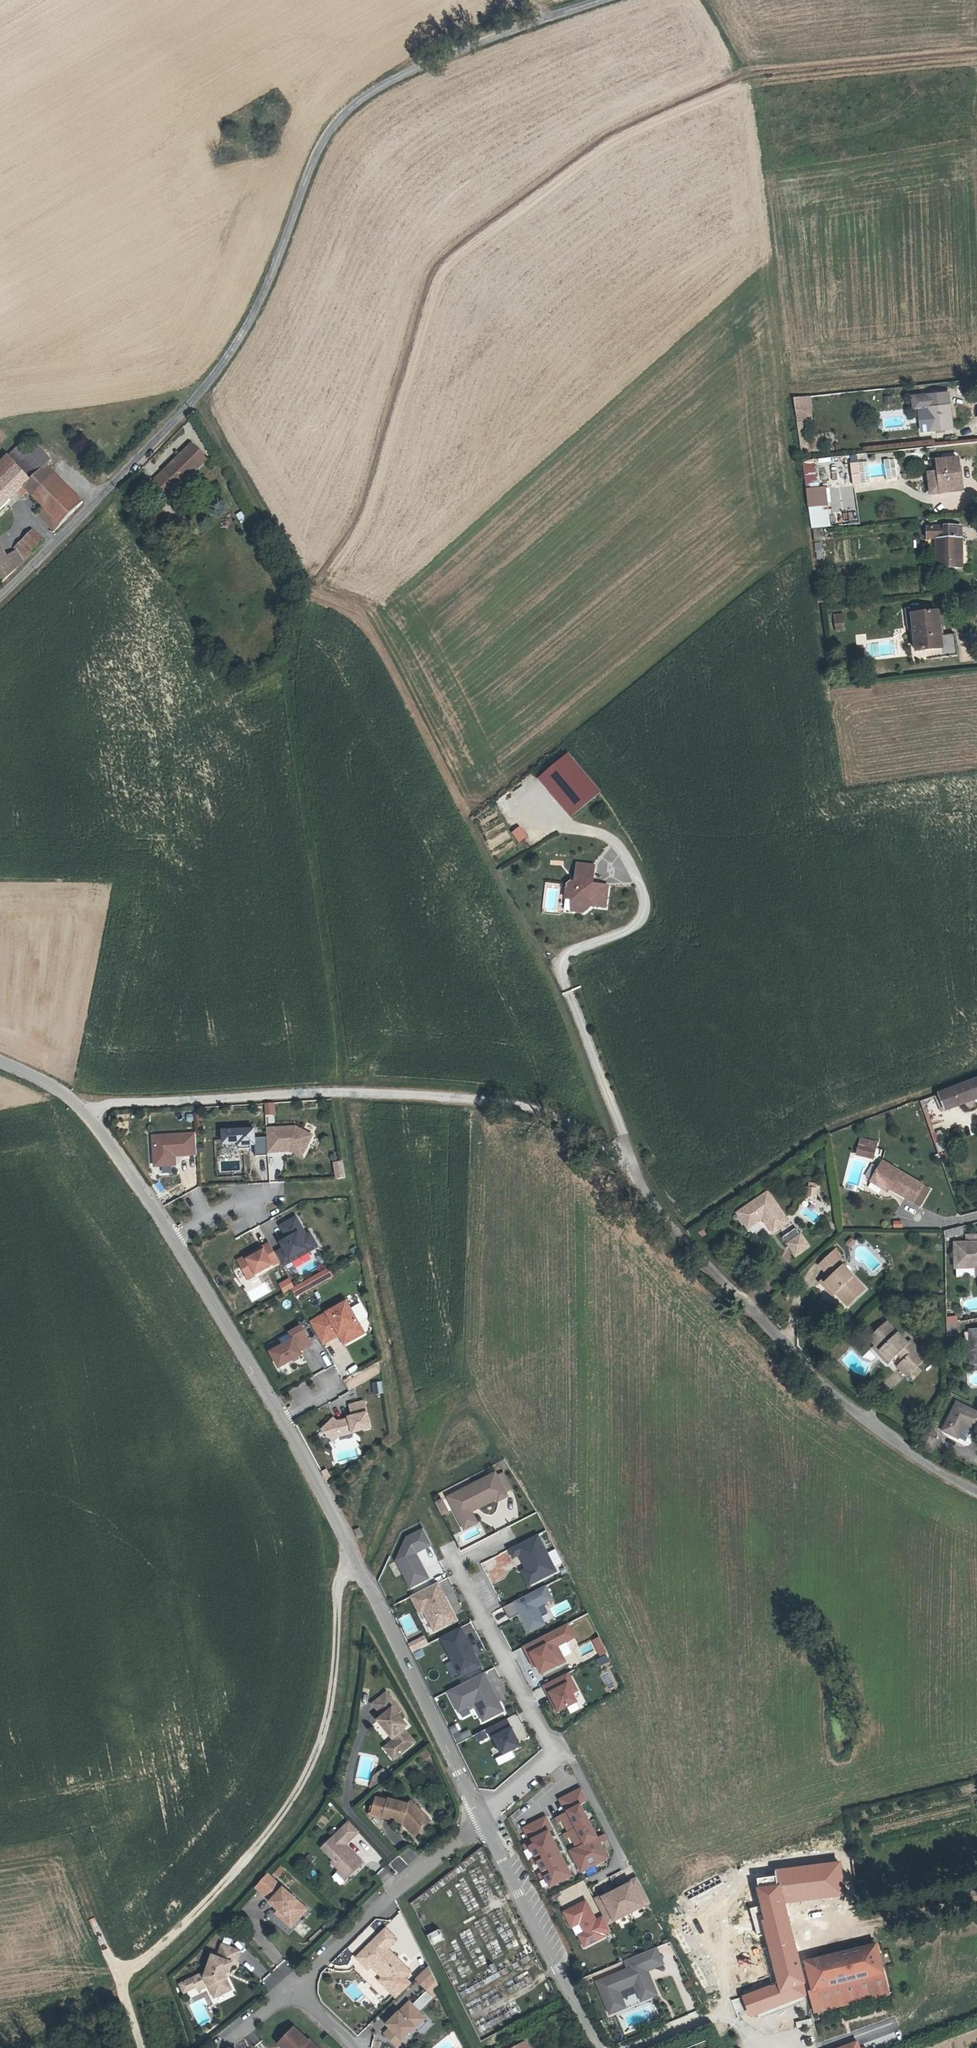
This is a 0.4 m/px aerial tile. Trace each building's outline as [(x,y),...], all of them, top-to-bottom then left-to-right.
[(916,405),(919,405),(921,429),(950,427),(947,388),(915,391),(916,405)] [(792,398),(799,446),(807,444),(806,433),(804,434),(802,422),(813,421),(809,396),(792,398)] [(19,446),(7,458),(17,468),(29,456),(28,455),(19,446)] [(29,456),(17,468),(28,481),(44,465),(46,467),(50,463),(36,447),(35,448),(28,455),(29,456)] [(165,476),(156,484),(172,500),(206,465),(190,449),(181,459),(185,463),(168,479),(165,476)] [(961,457),(940,459),(941,470),(932,471),(934,492),(963,489),(962,475),(963,474),(961,457)] [(18,491),(23,497),(28,492),(22,487),(28,481),(17,468),(7,458),(0,465),(0,509),(18,491)] [(181,459),(165,476),(168,479),(185,463),(181,459)] [(814,459),(803,460),(806,488),(811,527),(829,526),(825,487),(818,488),(814,459)] [(859,462),(852,462),(855,483),(861,483),(859,462)] [(60,525),(83,503),(46,467),(44,465),(28,481),(22,487),(28,492),(43,507),(60,525)] [(53,532),(60,525),(43,507),(36,514),(53,532)] [(234,515),(240,524),(246,520),(241,511),(234,515)] [(930,539),(938,538),(939,568),(955,568),(955,561),(964,561),(962,527),(929,529),(930,539)] [(14,549),(16,552),(23,563),(42,543),(42,541),(33,532),(26,539),(14,549)] [(23,563),(16,552),(4,559),(0,552),(0,580),(2,584),(23,563)] [(909,607),(912,630),(917,630),(916,615),(928,614),(927,605),(909,607)] [(842,613),(835,614),(837,630),(844,629),(842,613)] [(934,660),(962,658),(960,635),(950,636),(946,636),(945,626),(944,613),(928,614),(916,615),(917,630),(920,652),(933,651),(934,660)] [(548,781),(580,819),(608,796),(576,757),(548,781)] [(528,831),(522,836),(528,844),(534,839),(528,831)] [(613,905),(615,887),(600,885),(599,883),(602,881),(604,867),(585,865),(583,883),(579,883),(575,886),(577,888),(575,889),(574,900),(582,901),(593,914),(603,906),(603,904),(613,905)] [(593,914),(582,901),(580,912),(593,914)] [(950,1089),(956,1104),(976,1096),(976,1079),(950,1089)] [(275,1113),(274,1101),(263,1102),(264,1114),(275,1113)] [(292,1128),(264,1130),(265,1153),(288,1152),(287,1147),(291,1147),(302,1152),(309,1136),(292,1128)] [(265,1157),(264,1139),(252,1139),(251,1131),(220,1132),(221,1146),(236,1145),(236,1151),(248,1150),(248,1143),(252,1143),(253,1158),(265,1157)] [(195,1154),(193,1136),(155,1138),(155,1147),(151,1147),(152,1159),(157,1159),(157,1168),(170,1167),(169,1158),(187,1157),(187,1155),(195,1154)] [(873,1146),(861,1144),(860,1152),(871,1154),(873,1146)] [(287,1147),(288,1152),(299,1158),(302,1152),(291,1147),(287,1147)] [(909,1199),(917,1187),(919,1185),(882,1159),(869,1177),(879,1185),(882,1181),(909,1199)] [(343,1160),(332,1160),(334,1178),(344,1178),(343,1160)] [(805,1197),(817,1196),(816,1186),(804,1187),(805,1197)] [(924,1192),(917,1187),(909,1199),(916,1203),(924,1192)] [(763,1212),(772,1227),(784,1220),(766,1189),(738,1207),(747,1221),(763,1212)] [(273,1253),(280,1267),(290,1262),(288,1259),(305,1250),(306,1253),(315,1247),(308,1233),(299,1238),(296,1234),(301,1231),(294,1218),(278,1226),(284,1236),(286,1236),(287,1238),(279,1243),(282,1248),(273,1253)] [(781,1237),(795,1258),(811,1247),(796,1226),(781,1237)] [(976,1266),(976,1236),(960,1235),(960,1244),(948,1244),(947,1266),(976,1266)] [(814,1268),(808,1272),(822,1287),(833,1299),(850,1283),(825,1257),(830,1253),(821,1243),(805,1258),(814,1268)] [(246,1280),(271,1266),(268,1261),(275,1257),(267,1244),(260,1248),(261,1250),(238,1264),(246,1280)] [(236,1261),(238,1264),(261,1250),(260,1248),(236,1261)] [(288,1259),(290,1262),(306,1253),(305,1250),(288,1259)] [(268,1261),(271,1266),(278,1262),(275,1257),(268,1261)] [(817,1292),(822,1287),(808,1272),(804,1277),(817,1292)] [(282,1293),(294,1287),(288,1277),(277,1283),(282,1293)] [(345,1302),(308,1322),(321,1344),(338,1335),(343,1344),(363,1333),(345,1302)] [(894,1368),(897,1366),(907,1358),(914,1351),(900,1335),(896,1338),(877,1315),(858,1330),(863,1336),(877,1353),(885,1346),(891,1353),(885,1357),(894,1368)] [(945,1316),(946,1336),(957,1335),(956,1316),(945,1316)] [(301,1329),(308,1342),(316,1337),(309,1324),(301,1329)] [(309,1344),(299,1326),(288,1333),(291,1339),(269,1352),(277,1368),(300,1355),(298,1351),(309,1344)] [(976,1364),(976,1330),(961,1330),(960,1364),(976,1364)] [(873,1356),(877,1353),(863,1336),(859,1339),(873,1356)] [(911,1363),(907,1358),(897,1366),(901,1371),(911,1363)] [(383,1393),(381,1380),(370,1382),(373,1395),(383,1393)] [(334,1421),(331,1417),(320,1429),(331,1440),(336,1435),(368,1427),(361,1400),(347,1404),(350,1415),(346,1416),(347,1418),(334,1421)] [(928,1429),(944,1439),(951,1427),(962,1433),(971,1417),(944,1402),(928,1429)] [(899,1441),(906,1445),(910,1439),(916,1443),(920,1437),(907,1429),(902,1436),(899,1441)] [(452,1504),(462,1524),(474,1517),(470,1509),(477,1506),(478,1509),(498,1499),(499,1501),(508,1497),(496,1473),(457,1493),(461,1500),(452,1504)] [(442,1497),(435,1500),(439,1515),(447,1512),(442,1497)] [(432,1545),(424,1529),(407,1538),(397,1560),(411,1588),(428,1578),(419,1559),(417,1560),(413,1554),(432,1545)] [(520,1555),(527,1569),(529,1568),(536,1581),(556,1571),(538,1535),(523,1542),(527,1550),(519,1554),(520,1555)] [(523,1542),(509,1549),(514,1558),(520,1555),(519,1554),(527,1550),(523,1542)] [(522,1571),(529,1585),(536,1581),(529,1568),(527,1569),(522,1571)] [(438,1583),(411,1596),(416,1606),(420,1604),(434,1631),(457,1620),(445,1596),(440,1598),(438,1594),(442,1592),(438,1583)] [(545,1586),(503,1608),(510,1620),(521,1614),(526,1623),(523,1624),(527,1633),(544,1624),(536,1608),(552,1599),(545,1586)] [(568,1624),(523,1647),(530,1660),(533,1659),(542,1674),(566,1662),(558,1646),(575,1638),(568,1624)] [(460,1628),(441,1638),(460,1675),(480,1665),(460,1628)] [(412,1652),(428,1643),(423,1634),(407,1643),(412,1652)] [(590,1640),(599,1656),(607,1652),(598,1636),(590,1640)] [(598,1665),(609,1661),(606,1654),(595,1659),(598,1665)] [(429,1679),(437,1679),(438,1670),(429,1670),(429,1679)] [(484,1673),(449,1691),(459,1711),(469,1706),(466,1701),(474,1697),(478,1704),(475,1705),(483,1721),(503,1711),(484,1673)] [(568,1673),(543,1686),(557,1712),(577,1702),(572,1693),(577,1691),(568,1673)] [(387,1696),(373,1707),(383,1719),(378,1723),(394,1743),(389,1747),(399,1759),(415,1745),(403,1730),(404,1729),(401,1725),(403,1723),(392,1710),(396,1706),(387,1696)] [(507,1719),(487,1729),(492,1738),(494,1738),(503,1755),(521,1746),(507,1719)] [(384,1773),(375,1781),(380,1787),(390,1779),(384,1773)] [(566,1846),(578,1872),(609,1859),(600,1837),(597,1839),(582,1804),(588,1802),(582,1787),(557,1797),(563,1813),(552,1818),(558,1832),(561,1830),(567,1845),(566,1846)] [(372,1816),(383,1819),(388,1804),(377,1801),(372,1816)] [(407,1807),(389,1802),(388,1804),(383,1819),(383,1820),(402,1826),(408,1828),(406,1830),(415,1838),(427,1827),(415,1815),(419,1812),(411,1804),(407,1807)] [(430,1824),(419,1812),(415,1815),(427,1827),(430,1824)] [(523,1844),(543,1888),(571,1876),(544,1815),(521,1826),(528,1842),(523,1844)] [(342,1832),(352,1842),(359,1835),(349,1825),(342,1832)] [(342,1832),(322,1851),(334,1863),(332,1865),(340,1873),(348,1881),(363,1866),(346,1848),(352,1842),(342,1832)] [(407,1863),(415,1857),(409,1849),(376,1876),(383,1885),(409,1865),(407,1863)] [(775,1991),(798,1985),(790,1952),(787,1953),(780,1926),(781,1905),(784,1905),(844,1897),(842,1882),(833,1884),(806,1886),(804,1870),(775,1873),(775,1879),(757,1880),(763,1907),(753,1910),(759,1935),(736,1940),(738,1950),(761,1945),(769,1985),(742,1992),(746,2007),(777,1999),(775,1991)] [(348,1881),(340,1873),(338,1875),(345,1883),(348,1881)] [(257,1890),(266,1898),(277,1885),(268,1877),(257,1890)] [(571,1885),(574,1891),(586,1885),(583,1879),(571,1885)] [(604,1900),(597,1904),(604,1917),(608,1925),(651,1903),(640,1882),(632,1886),(631,1883),(603,1898),(604,1900)] [(307,1910),(277,1885),(266,1898),(272,1904),(271,1905),(280,1913),(295,1926),(307,1910)] [(586,1901),(564,1913),(572,1927),(580,1923),(585,1933),(579,1936),(585,1947),(605,1937),(604,1935),(611,1931),(608,1925),(604,1917),(595,1921),(593,1917),(594,1916),(586,1901)] [(295,1926),(280,1913),(277,1916),(292,1929),(295,1926)] [(386,1928),(356,1959),(368,1971),(375,1964),(386,1975),(382,1979),(379,1982),(390,1993),(410,1974),(387,1950),(396,1941),(386,1928)] [(439,1930),(428,1935),(432,1944),(444,1939),(439,1930)] [(237,1964),(241,1950),(220,1943),(218,1960),(213,1958),(205,1980),(215,1999),(225,1994),(222,1988),(229,1985),(225,1978),(227,1973),(230,1974),(233,1966),(237,1964)] [(656,1947),(646,1951),(651,1960),(645,1963),(648,1970),(664,1963),(656,1947)] [(629,1969),(598,1983),(612,2015),(628,2008),(620,1992),(636,1984),(643,2001),(659,1994),(648,1970),(645,1963),(651,1960),(646,1951),(625,1961),(629,1969)] [(879,1977),(874,1953),(814,1965),(811,1969),(812,1982),(814,1991),(807,1992),(805,1992),(809,2013),(821,2010),(820,2006),(881,1993),(879,1977)] [(375,1964),(371,1968),(382,1979),(386,1975),(375,1964)] [(429,1970),(429,1969),(416,1981),(426,1990),(436,1984),(429,1970)] [(278,1986),(277,1975),(265,1976),(266,1987),(278,1986)] [(193,1980),(185,1984),(189,1992),(197,1989),(193,1980)] [(185,1984),(181,1986),(185,1994),(189,1992),(185,1984)] [(229,1985),(222,1988),(225,1994),(232,1991),(229,1985)] [(777,1999),(799,1993),(798,1985),(775,1991),(777,1999)] [(881,1993),(820,2006),(821,2010),(882,1998),(881,1993)] [(382,2026),(388,2032),(385,2036),(397,2047),(398,2047),(404,2043),(402,2041),(413,2029),(411,2027),(422,2017),(407,2002),(382,2026)] [(426,2021),(422,2017),(411,2027),(413,2029),(416,2031),(426,2021)] [(276,2043),(281,2047),(315,2047),(292,2027),(276,2043)]
